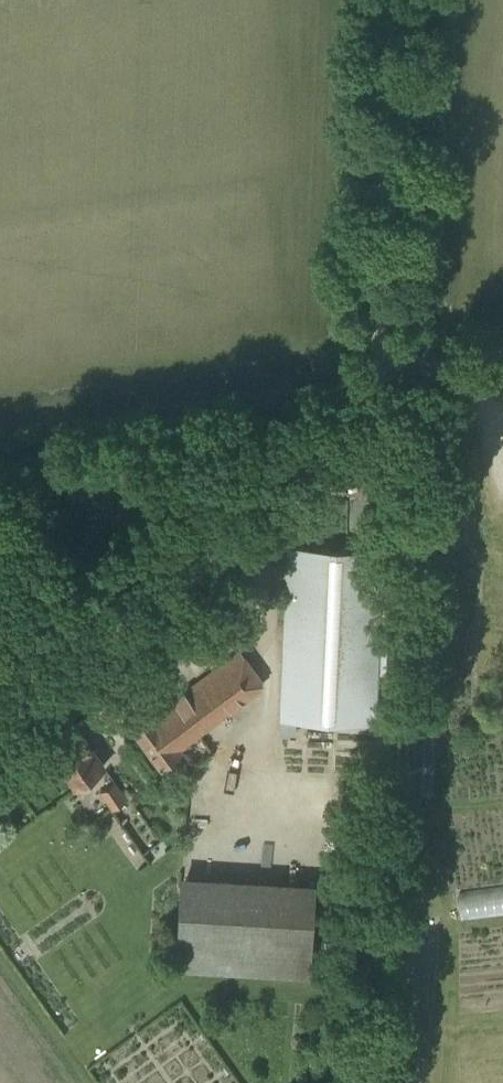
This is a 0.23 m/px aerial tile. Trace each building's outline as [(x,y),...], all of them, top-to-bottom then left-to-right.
[(280,719),(376,723),(384,552),(288,548),(280,719)] [(134,730),(161,766),(181,751),(178,747),(263,683),(239,652),(134,730)] [(47,744),(76,786),(104,766),(75,724),(47,744)] [(99,791),(111,809),(127,798),(115,779),(99,791)] [(502,912),(502,884),(461,889),(464,917),(502,912)] [(181,888),(176,963),(308,972),(313,896),(181,888)]
